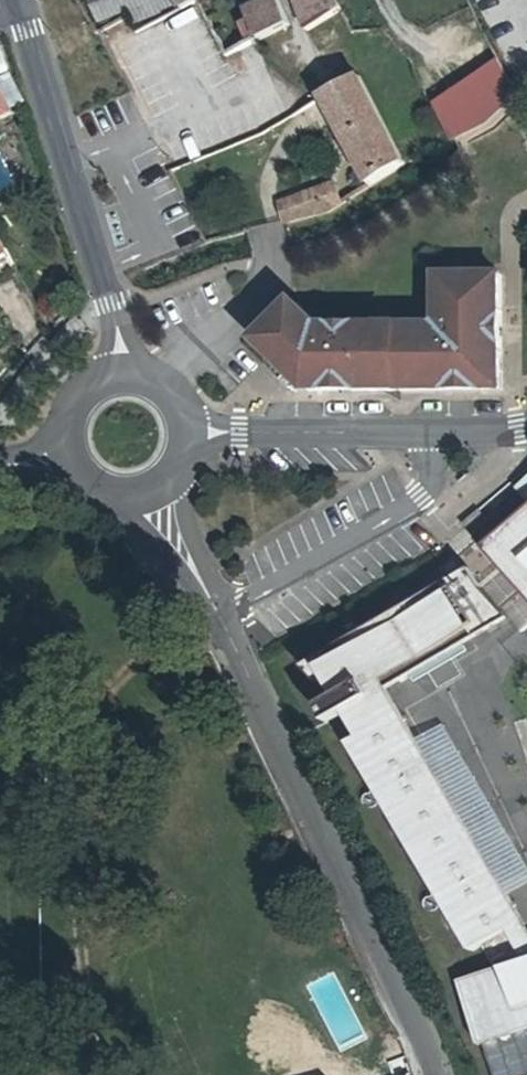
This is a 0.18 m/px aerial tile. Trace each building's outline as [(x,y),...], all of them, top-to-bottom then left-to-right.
[(116,0),(93,0),(101,22),(122,14),(116,0)] [(122,14),(140,7),(137,0),(116,0),(122,14)] [(140,7),(146,21),(170,9),(166,0),(137,0),(140,7)] [(170,9),(183,3),(182,0),(166,0),(170,9)] [(183,3),(186,8),(200,0),(182,0),(183,3)] [(280,0),(274,0),(249,14),(264,42),(291,26),(280,0)] [(310,24),(338,6),(334,0),(300,0),(310,24)] [(342,88),(362,76),(355,61),(331,67),(342,88)] [(491,122),(518,96),(504,68),(436,106),(442,120),(451,140),(491,122)] [(342,88),(320,102),(369,187),(403,165),(362,76),(342,88)] [(451,140),(442,120),(398,142),(407,163),(425,153),(451,140)] [(343,202),(335,184),(279,207),(284,223),(329,211),(343,202)] [(302,392),(488,395),(488,358),(500,358),(500,278),(448,278),(448,295),(437,295),(436,327),(436,339),(377,338),(378,326),(315,326),(291,300),(252,338),(267,356),(302,392)] [(437,278),(437,295),(448,295),(448,278),(437,278)] [(436,327),(378,326),(377,338),(436,339),(436,327)] [(291,392),(302,392),(267,356),(266,367),(291,392)] [(500,395),(500,358),(488,358),(488,395),(500,395)] [(516,490),(526,503),(526,481),(516,490)] [(480,512),(463,527),(467,531),(484,518),(480,512)] [(484,551),(526,599),(526,514),(484,551)] [(526,1036),(526,930),(509,898),(418,744),(388,693),(508,622),(469,575),(369,633),(375,645),(351,660),(344,648),(304,671),(333,701),(339,699),(340,702),(320,712),(329,727),(348,717),(362,741),(353,747),(474,954),(489,946),(498,973),(462,987),(483,1050),(526,1036)] [(369,633),(344,648),(351,660),(375,645),(369,633)] [(418,744),(509,898),(526,887),(526,869),(444,729),(418,744)]
